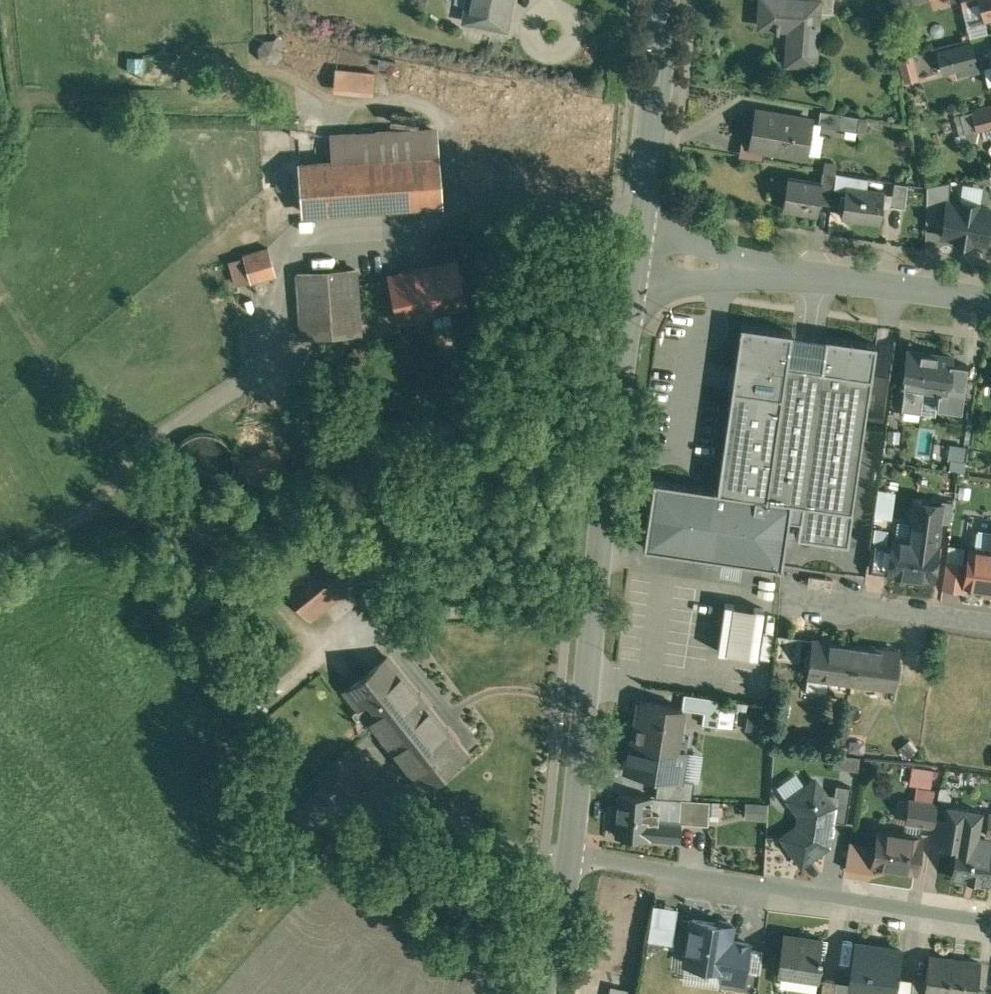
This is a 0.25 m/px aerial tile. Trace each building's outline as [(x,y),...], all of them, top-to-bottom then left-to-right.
[(469,19),(505,26),(510,0),(472,0),(469,19)] [(761,26),(778,27),(778,32),(780,32),(781,27),(791,28),(789,63),(816,65),(820,8),(820,1),(810,0),(763,0),(761,26)] [(820,1),(820,8),(834,9),(835,0),(810,0),(820,1)] [(985,18),(990,16),(990,0),(980,0),(985,18)] [(973,42),(938,51),(944,71),(957,67),(956,62),(977,57),(973,42)] [(912,53),(897,57),(903,80),(918,77),(912,53)] [(974,114),(978,129),(990,126),(990,109),(974,114)] [(861,118),(823,111),(821,125),(858,131),(861,118)] [(813,122),(760,113),(754,147),(807,156),(813,122)] [(437,130),(331,137),(334,161),(302,163),(304,200),(305,211),(442,202),(437,130)] [(839,172),(825,170),(823,181),(824,181),(822,195),(834,197),(839,172)] [(823,181),(792,176),(786,208),(819,213),(822,195),(824,181),(823,181)] [(951,180),(928,185),(927,221),(945,224),(948,201),(950,201),(951,180)] [(909,183),(896,181),(892,205),(906,207),(909,183)] [(885,191),(848,186),(843,216),(865,219),(866,218),(881,220),(885,191)] [(304,200),(294,201),(295,212),(305,211),(304,200)] [(948,201),(945,224),(943,234),(957,237),(957,240),(972,242),(973,239),(987,242),(990,216),(990,208),(978,206),(979,203),(963,200),(962,203),(950,201),(948,201)] [(270,248),(245,255),(253,280),(277,273),(270,248)] [(457,261),(392,275),(402,319),(414,316),(419,319),(433,316),(436,311),(466,304),(457,261)] [(357,268),(298,272),(302,336),(361,332),(357,268)] [(878,343),(742,324),(719,488),(655,479),(645,546),(783,567),(791,516),(801,518),(798,535),(849,542),(878,343)] [(953,357),(908,350),(903,384),(906,385),(923,387),(938,389),(963,393),(967,364),(952,362),(953,357)] [(923,387),(906,385),(903,408),(920,410),(923,387)] [(961,408),(963,393),(938,389),(936,404),(961,408)] [(900,430),(888,429),(887,441),(899,442),(900,430)] [(208,431),(204,431),(199,431),(196,432),(192,434),(187,437),(184,439),(181,443),(179,446),(177,451),(176,456),(175,461),(175,464),(176,468),(177,471),(179,475),(180,477),(182,479),(183,481),(186,484),(189,486),(193,488),(197,490),(202,491),(207,491),(213,490),(218,488),(222,486),(226,483),(229,479),(232,475),(234,470),(235,466),(235,463),(235,460),(235,458),(235,454),(233,450),(232,447),(230,443),(227,440),(224,438),(221,435),(217,433),(213,432),(208,431)] [(966,445),(949,442),(947,458),(950,459),(964,461),(966,445)] [(964,461),(950,459),(948,468),(962,471),(964,461)] [(898,516),(900,489),(881,488),(880,515),(898,516)] [(955,500),(943,499),(942,504),(940,518),(942,518),(952,519),(955,500)] [(914,521),(912,538),(917,539),(913,575),(934,578),(939,542),(938,542),(942,518),(940,518),(942,504),(917,501),(916,506),(912,509),(911,517),(914,521)] [(323,519),(268,564),(310,617),(365,572),(323,519)] [(917,539),(912,538),(894,536),(892,545),(889,570),(889,572),(913,575),(917,539)] [(892,545),(873,542),(870,567),(889,570),(892,545)] [(962,563),(964,546),(948,544),(946,561),(962,563)] [(968,548),(966,564),(964,563),(962,581),(990,585),(990,551),(968,548)] [(946,561),(943,585),(961,588),(962,581),(964,563),(962,563),(946,561)] [(719,653),(775,655),(776,605),(721,603),(719,653)] [(803,635),(780,633),(777,655),(800,658),(803,635)] [(858,644),(814,637),(809,671),(853,677),(858,644)] [(900,650),(858,644),(853,677),(895,683),(900,650)] [(466,754),(389,656),(348,689),(425,787),(466,754)] [(723,698),(691,693),(688,708),(704,710),(721,713),(723,698)] [(681,708),(642,703),(640,719),(637,719),(634,746),(669,751),(672,735),(677,736),(681,708)] [(721,713),(704,710),(702,723),(719,726),(721,713)] [(762,716),(748,714),(745,729),(759,732),(762,716)] [(933,769),(914,766),(910,783),(930,787),(933,769)] [(816,779),(791,797),(801,812),(799,825),(784,836),(803,861),(829,843),(833,818),(837,793),(836,793),(825,791),(816,779)] [(853,785),(837,783),(836,793),(837,793),(833,818),(847,821),(853,785)] [(308,797),(294,810),(312,830),(340,803),(321,784),(308,797)] [(300,788),(286,802),(294,810),(308,797),(300,788)] [(681,821),(659,820),(659,810),(652,810),(653,798),(620,795),(618,835),(680,839),(681,821)] [(711,804),(681,802),(680,817),(695,818),(694,825),(709,826),(711,804)] [(937,806),(909,802),(904,833),(919,835),(921,824),(934,826),(937,806)] [(767,819),(769,807),(750,804),(748,817),(767,819)] [(966,824),(968,809),(949,805),(944,841),(960,843),(955,874),(979,878),(979,880),(990,882),(990,847),(989,846),(990,838),(978,836),(979,826),(966,824)] [(904,833),(881,830),(879,843),(876,864),(917,870),(922,836),(919,835),(904,833)] [(850,839),(845,875),(874,880),(876,864),(879,843),(850,839)] [(677,908),(654,904),(648,940),(672,943),(677,908)] [(717,922),(694,918),(686,961),(724,968),(729,938),(731,939),(733,924),(730,921),(721,919),(717,922)] [(823,939),(786,934),(781,969),(821,974),(824,953),(821,953),(823,939)] [(731,939),(729,938),(724,968),(723,978),(744,981),(750,942),(731,939)] [(884,948),(858,943),(851,982),(852,982),(852,979),(895,985),(895,989),(902,948),(885,946),(884,948)] [(932,956),(929,980),(927,993),(929,993),(930,993),(977,993),(981,963),(932,956)] [(827,978),(824,993),(835,993),(837,985),(837,980),(827,978)] [(915,978),(912,993),(929,993),(927,993),(929,980),(915,978)] [(612,985),(610,993),(634,993),(635,990),(612,985)] [(837,985),(835,993),(849,993),(850,987),(837,985)]
